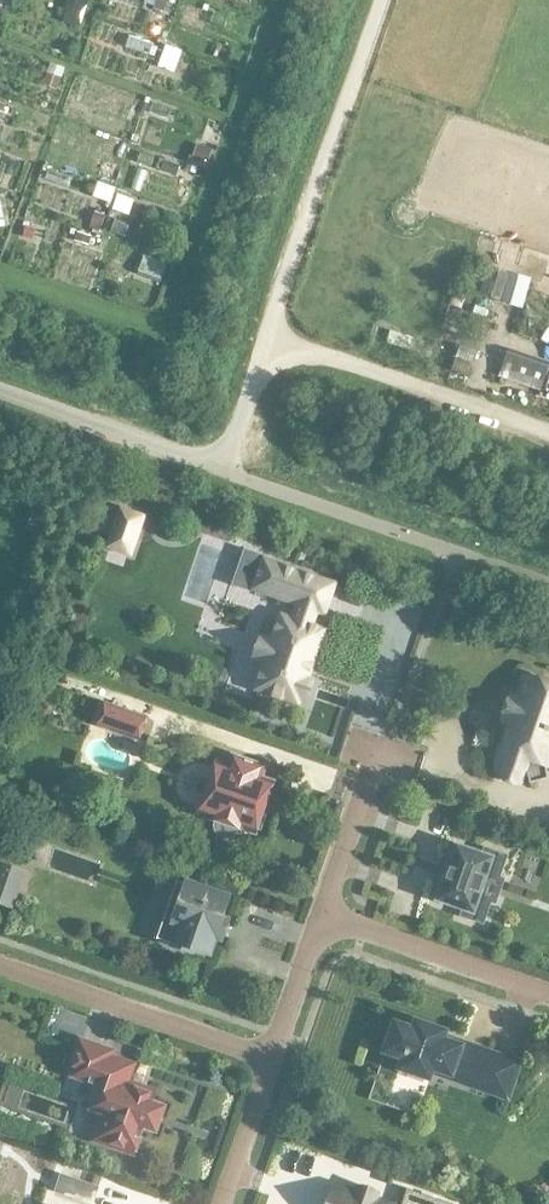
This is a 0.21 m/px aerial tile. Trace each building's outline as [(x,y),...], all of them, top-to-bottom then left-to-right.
[(508,353),(500,378),(541,392),(548,368),(548,367),(508,353)] [(36,505),(29,527),(42,531),(49,510),(36,505)] [(121,510),(109,547),(130,554),(142,517),(121,510)] [(247,552),(236,583),(299,605),(294,618),(282,614),(273,640),(260,636),(252,659),(265,663),(256,689),(299,705),(301,700),(306,702),(314,679),(309,677),(325,629),(313,625),(318,611),(325,614),(336,583),(247,552)] [(527,679),(520,699),(513,696),(505,720),(512,723),(509,731),(507,733),(505,739),(505,742),(503,750),(502,775),(520,781),(528,759),(535,761),(548,766),(548,763),(548,687),(527,679)] [(106,703),(98,726),(100,726),(101,724),(110,727),(109,729),(139,740),(147,717),(106,703)] [(233,755),(230,765),(230,766),(217,762),(199,813),(212,817),(211,819),(217,821),(215,825),(216,830),(219,833),(228,836),(233,835),(236,832),(238,828),(243,830),(244,829),(256,833),(258,828),(261,829),(266,815),(263,814),(264,811),(266,812),(268,804),(267,803),(274,782),(262,777),(265,766),(233,755)] [(463,910),(463,911),(461,916),(484,924),(492,901),(481,897),(489,874),(500,878),(508,855),(485,847),(483,853),(458,844),(456,843),(455,845),(456,845),(449,865),(448,864),(448,866),(447,866),(446,867),(448,868),(445,877),(443,876),(443,878),(444,878),(443,879),(444,880),(437,899),(436,899),(436,901),(438,902),(438,901),(463,910)] [(23,881),(8,875),(9,873),(6,872),(8,868),(10,869),(11,866),(0,862),(0,903),(14,908),(23,881)] [(180,924),(172,946),(192,953),(194,949),(210,955),(216,937),(223,939),(230,921),(223,918),(230,897),(187,882),(185,888),(178,885),(168,914),(175,916),(173,922),(180,924)] [(447,1031),(416,1020),(413,1028),(394,1021),(384,1052),(403,1058),(399,1068),(430,1079),(433,1069),(480,1085),(490,1054),(444,1038),(447,1031)] [(129,1081),(135,1064),(112,1056),(114,1050),(80,1038),(68,1074),(100,1085),(92,1109),(103,1112),(94,1140),(135,1154),(144,1127),(157,1131),(165,1106),(149,1101),(150,1096),(136,1091),(139,1085),(129,1081)] [(56,1194),(86,1203),(94,1203),(100,1188),(62,1176),(56,1194)] [(331,1203),(388,1203),(375,1199),(377,1194),(358,1187),(357,1193),(337,1186),(331,1203)] [(408,1189),(403,1203),(451,1203),(408,1189)]
